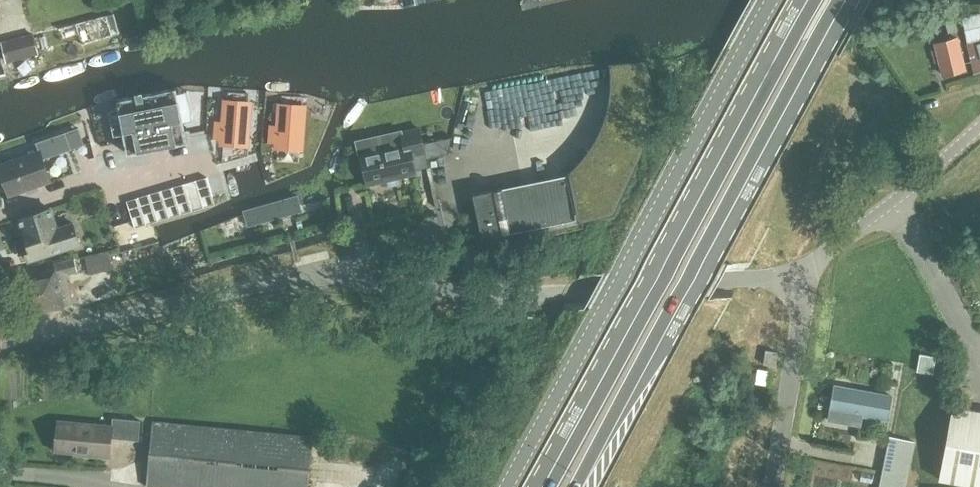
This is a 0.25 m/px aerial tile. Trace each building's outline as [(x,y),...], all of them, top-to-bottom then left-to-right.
[(229,12),(238,9),(235,0),(225,0),(229,12)] [(961,17),(966,44),(971,63),(974,73),(975,73),(979,72),(979,63),(974,42),(979,40),(979,12),(961,17)] [(955,18),(946,20),(949,31),(958,29),(955,18)] [(6,61),(37,53),(32,33),(1,41),(6,61)] [(966,68),(957,37),(935,44),(936,49),(931,50),(934,59),(939,58),(943,75),(966,68)] [(118,107),(108,109),(113,133),(122,131),(126,152),(178,142),(186,141),(180,111),(176,88),(145,94),(117,100),(118,107)] [(218,123),(217,135),(223,136),(223,142),(246,144),(249,103),(226,101),(224,123),(218,123)] [(272,127),(271,139),(278,139),(277,145),(300,147),(303,106),(280,104),(279,127),(272,127)] [(412,155),(425,152),(419,127),(402,131),(404,143),(360,153),(367,184),(416,173),(412,155)] [(0,163),(0,170),(9,194),(51,180),(43,156),(42,153),(57,148),(58,151),(69,147),(63,132),(34,142),(37,150),(0,163)] [(482,238),(576,218),(567,174),(473,193),(482,238)] [(206,176),(194,180),(202,206),(213,203),(206,176)] [(194,180),(183,183),(191,210),(202,206),(194,180)] [(183,183),(172,186),(180,213),(191,210),(183,183)] [(172,186),(160,190),(168,216),(180,213),(172,186)] [(106,198),(103,187),(74,195),(77,206),(106,198)] [(160,190),(149,193),(157,220),(168,216),(160,190)] [(149,193),(138,196),(146,223),(157,220),(149,193)] [(138,196),(126,200),(134,226),(146,223),(138,196)] [(248,226),(302,211),(297,196),(244,210),(248,226)] [(19,216),(23,229),(27,241),(23,242),(29,259),(80,242),(73,221),(57,227),(50,206),(19,216)] [(89,275),(113,269),(109,252),(84,259),(89,275)] [(54,264),(55,269),(15,278),(23,314),(72,303),(66,274),(77,272),(74,259),(54,264)] [(764,348),(762,361),(774,363),(777,350),(764,348)] [(918,353),(915,370),(931,373),(934,357),(918,353)] [(830,408),(828,419),(860,425),(862,414),(876,416),(887,418),(892,393),(877,390),(835,383),(830,408)] [(111,437),(139,439),(140,419),(112,417),(112,425),(58,419),(55,450),(110,455),(111,437)] [(164,486),(308,486),(313,436),(152,420),(146,485),(164,486)] [(951,472),(979,478),(979,426),(960,422),(951,472)] [(889,435),(880,486),(905,486),(914,439),(889,435)]
